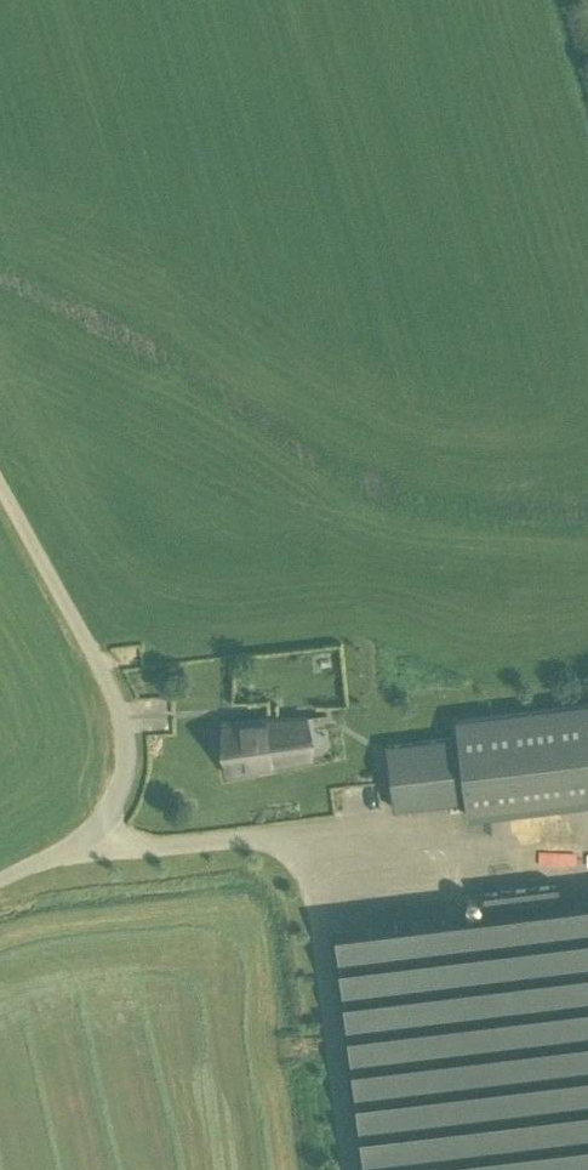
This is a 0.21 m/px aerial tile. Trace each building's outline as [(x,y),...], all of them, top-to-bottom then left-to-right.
[(388,746),(395,807),(468,798),(470,817),(587,802),(587,703),(458,719),(460,736),(388,746)] [(227,712),(233,771),(317,755),(311,708),(227,712)] [(561,885),(481,895),(484,912),(563,902),(561,885)] [(563,902),(484,912),(341,929),(370,1169),(587,1169),(587,899),(563,902)]
